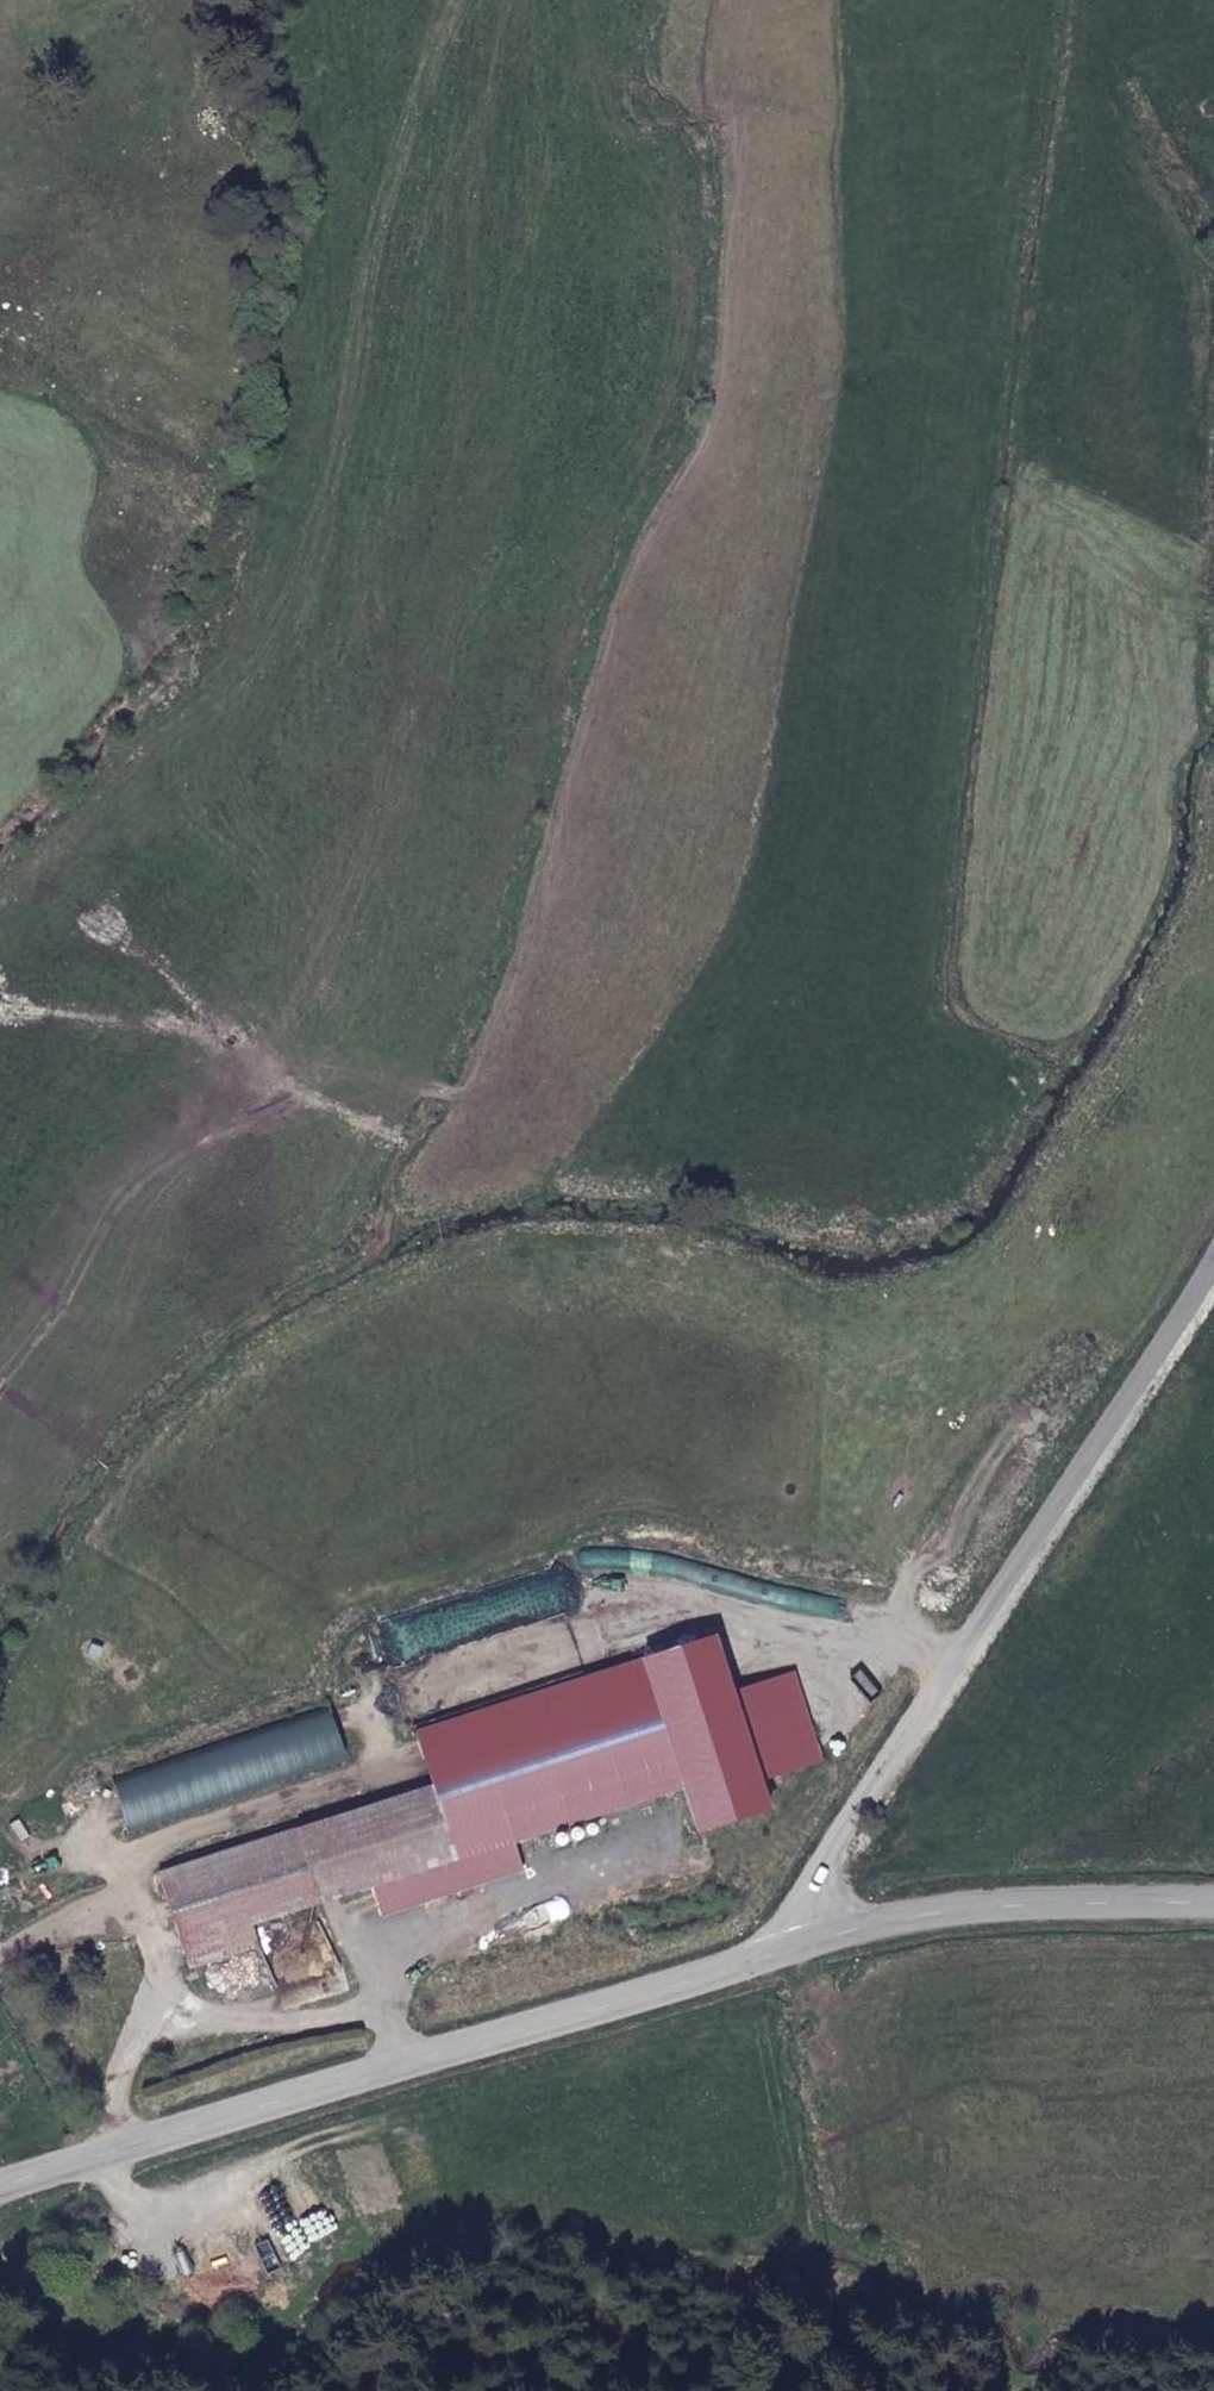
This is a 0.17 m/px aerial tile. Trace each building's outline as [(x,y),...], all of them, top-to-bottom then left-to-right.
[(414,1732),(432,1788),(455,1860),(371,1886),(381,1916),(524,1871),(516,1844),(685,1791),(699,1836),(770,1814),(761,1784),(824,1764),(794,1672),(735,1691),(717,1636),(414,1732)] [(329,1707),(111,1777),(129,1831),(346,1761),(329,1707)] [(371,1886),(455,1860),(432,1788),(159,1875),(189,1967),(258,1946),(251,1925),(371,1886)]
